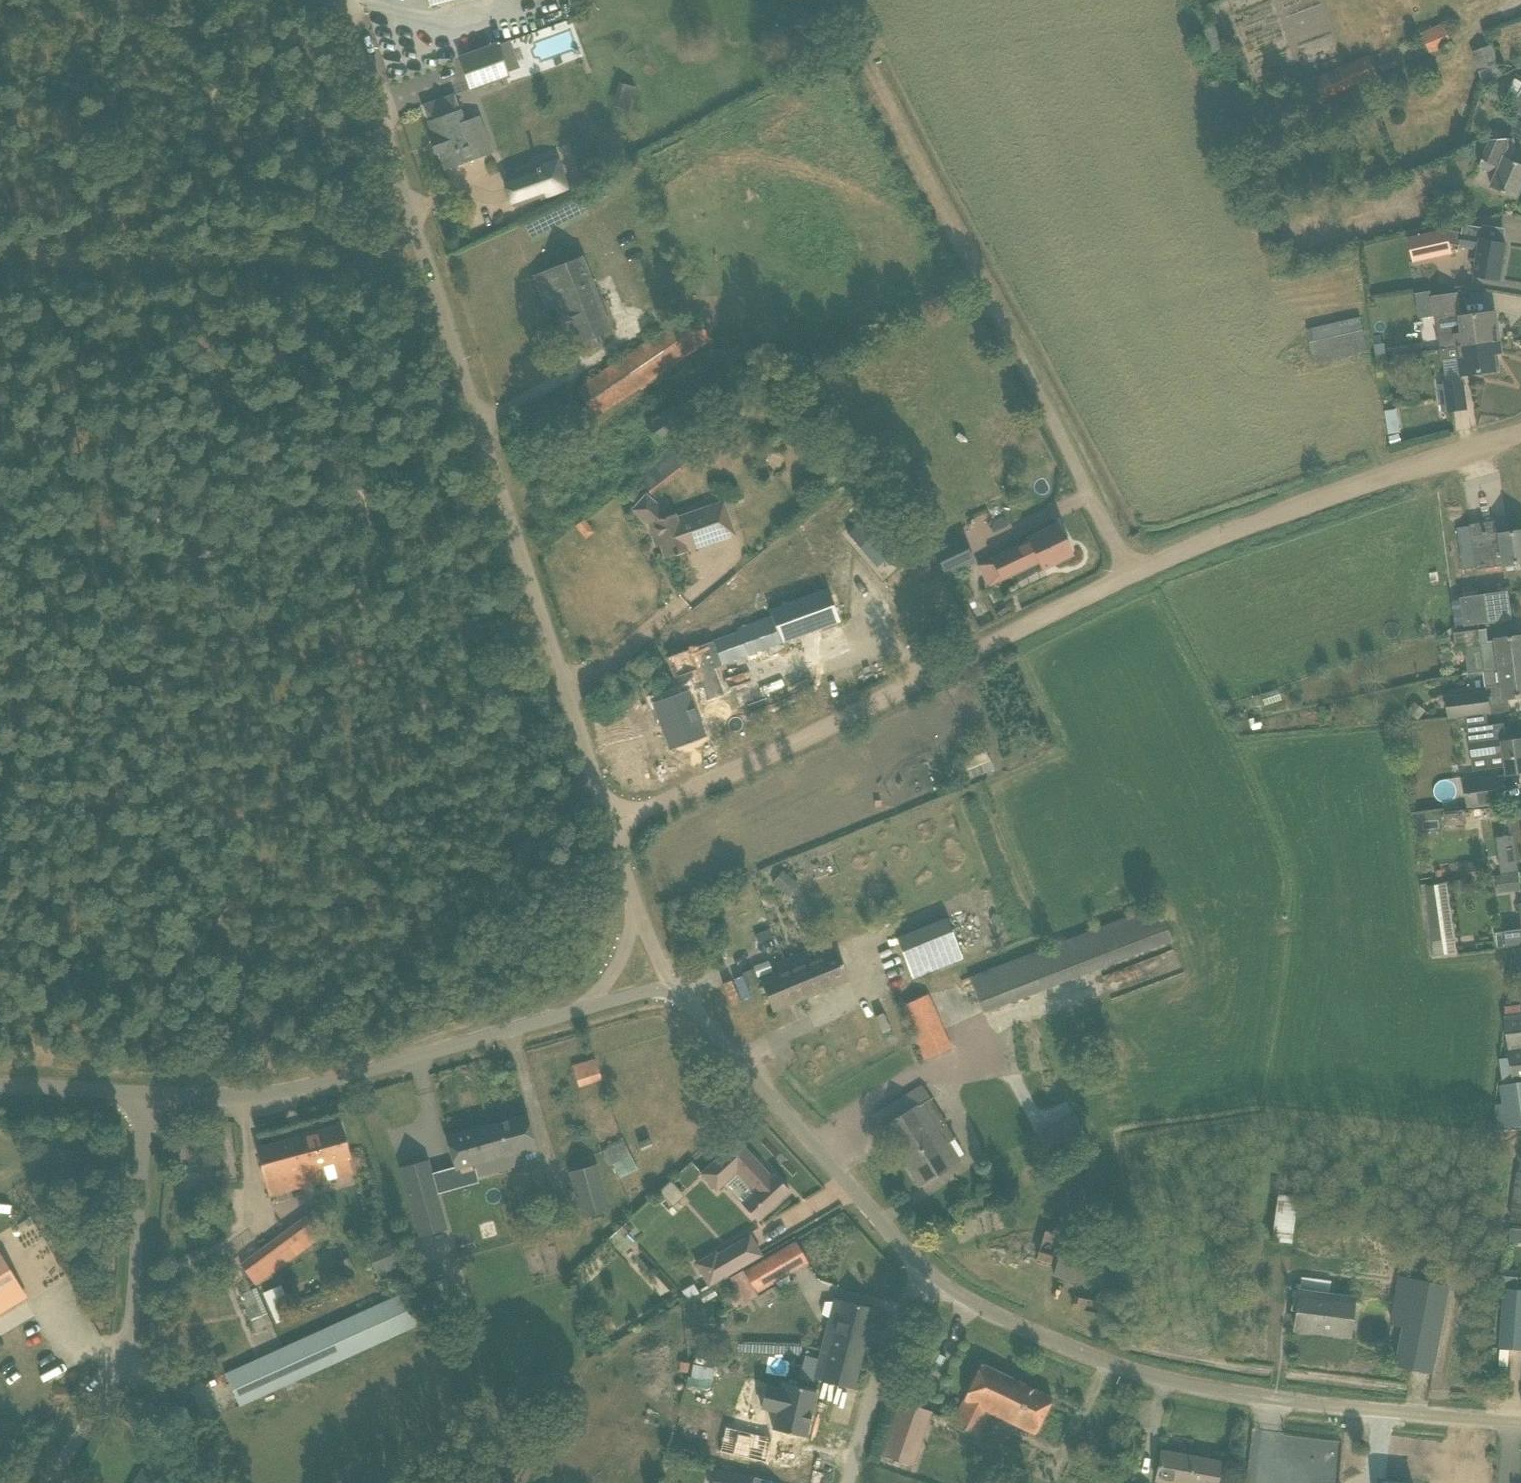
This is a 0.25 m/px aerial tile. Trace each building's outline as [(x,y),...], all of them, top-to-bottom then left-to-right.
[(1442,23),(1421,33),(1430,54),(1451,44),(1442,23)] [(459,59),(469,89),(509,75),(508,73),(519,68),(510,41),(459,59)] [(1471,53),(1482,83),(1503,76),(1492,45),(1471,53)] [(1368,56),(1298,85),(1307,106),(1323,99),(1324,100),(1378,78),(1368,56)] [(619,83),(612,106),(628,111),(635,88),(619,83)] [(455,95),(423,106),(428,122),(433,138),(429,139),(434,155),(439,153),(445,170),(493,153),(483,126),(483,125),(468,130),(465,121),(461,110),(460,110),(455,95)] [(1520,140),(1520,123),(1516,121),(1511,136),(1520,140)] [(1263,137),(1252,140),(1255,149),(1266,145),(1263,137)] [(1519,199),(1520,193),(1520,165),(1510,160),(1514,149),(1516,140),(1510,138),(1490,141),(1478,168),(1495,175),(1490,187),(1519,199)] [(600,143),(593,159),(606,164),(612,149),(600,143)] [(513,207),(566,188),(557,162),(540,168),(542,173),(506,186),(513,207)] [(1413,262),(1450,255),(1446,232),(1409,240),(1413,262)] [(1461,241),(1460,247),(1470,249),(1480,251),(1476,273),(1475,277),(1480,277),(1501,280),(1506,244),(1504,244),(1481,241),(1482,236),(1462,233),(1461,241)] [(1226,248),(1215,249),(1217,261),(1227,260),(1226,248)] [(1215,249),(1202,251),(1204,263),(1217,261),(1215,249)] [(561,304),(577,344),(609,331),(581,258),(535,276),(548,309),(561,304)] [(1431,292),(1416,294),(1419,317),(1424,317),(1435,315),(1460,311),(1458,295),(1432,298),(1431,292)] [(595,407),(600,415),(711,341),(691,312),(575,390),(590,411),(595,407)] [(1457,335),(1439,338),(1440,350),(1458,347),(1500,341),(1496,313),(1476,316),(1461,318),(1463,334),(1457,335)] [(1458,347),(1440,350),(1442,361),(1460,359),(1462,375),(1497,370),(1495,353),(1502,352),(1500,341),(1458,347)] [(1335,344),(1324,345),(1326,359),(1337,357),(1335,344)] [(1337,357),(1326,359),(1327,369),(1339,367),(1337,357)] [(1176,374),(1164,376),(1166,386),(1177,384),(1176,374)] [(1463,381),(1446,384),(1449,411),(1467,409),(1463,381)] [(1177,384),(1166,386),(1168,399),(1179,398),(1177,384)] [(556,406),(566,428),(588,418),(578,396),(556,406)] [(647,426),(659,442),(685,424),(673,407),(647,426)] [(1399,435),(1389,438),(1392,446),(1401,444),(1399,435)] [(668,454),(637,477),(648,492),(678,468),(672,460),(668,454)] [(1297,463),(1284,465),(1285,477),(1299,475),(1297,463)] [(1284,465),(1273,467),(1275,479),(1285,477),(1284,465)] [(646,495),(633,510),(648,524),(654,540),(658,538),(665,559),(688,551),(687,549),(713,541),(714,543),(735,535),(728,515),(708,522),(703,509),(676,518),(675,514),(665,518),(661,514),(664,511),(646,495)] [(911,502),(901,508),(906,518),(916,512),(911,502)] [(848,536),(877,567),(906,540),(876,509),(848,536)] [(1477,570),(1520,564),(1520,531),(1509,533),(1507,519),(1470,525),(1477,570)] [(1029,541),(991,559),(1001,581),(1039,562),(1043,570),(1073,556),(1058,523),(1027,538),(1029,541)] [(961,536),(933,549),(946,577),(974,563),(961,536)] [(738,632),(712,642),(718,658),(721,666),(722,666),(722,665),(840,622),(828,589),(770,610),(772,616),(737,628),(738,632)] [(1462,600),(1466,626),(1512,618),(1508,593),(1462,600)] [(1480,630),(1454,633),(1456,649),(1482,646),(1482,643),(1480,630)] [(1485,671),(1520,667),(1520,637),(1497,640),(1498,641),(1482,643),(1482,646),(1485,671)] [(1493,700),(1505,698),(1505,699),(1520,697),(1520,667),(1485,671),(1488,689),(1492,689),(1493,700)] [(654,706),(651,708),(655,720),(658,718),(670,750),(706,738),(688,689),(652,702),(654,706)] [(1446,697),(1449,718),(1467,716),(1487,714),(1487,713),(1492,712),(1489,690),(1446,697)] [(1261,695),(1253,697),(1256,707),(1264,705),(1261,695)] [(1415,701),(1407,711),(1420,721),(1427,710),(1415,701)] [(1467,716),(1471,742),(1473,757),(1504,753),(1507,774),(1511,774),(1520,773),(1520,740),(1507,742),(1505,724),(1503,724),(1488,726),(1487,714),(1467,716)] [(1464,783),(1467,807),(1500,802),(1497,778),(1464,783)] [(1463,814),(1443,815),(1444,827),(1464,825),(1463,814)] [(1512,817),(1514,829),(1516,842),(1518,861),(1520,860),(1520,816),(1512,817)] [(828,857),(801,867),(806,879),(833,869),(828,857)] [(1478,862),(1460,864),(1462,880),(1480,878),(1478,862)] [(771,884),(789,897),(798,885),(781,871),(771,884)] [(1518,872),(1497,875),(1497,877),(1499,888),(1520,885),(1519,874),(1518,872)] [(1447,884),(1425,887),(1435,955),(1457,952),(1447,884)] [(970,978),(983,1012),(1171,940),(1158,906),(970,978)] [(896,938),(913,979),(962,960),(946,919),(896,938)] [(1505,932),(1507,947),(1520,945),(1520,929),(1505,932)] [(785,960),(801,1000),(849,981),(837,950),(810,960),(807,951),(785,960)] [(761,981),(773,1011),(801,1000),(785,960),(776,964),(780,973),(761,981)] [(754,968),(742,972),(748,987),(760,982),(754,968)] [(928,994),(899,1007),(923,1062),(952,1049),(928,994)] [(1516,1083),(1520,1082),(1520,1010),(1520,1005),(1506,1007),(1507,1017),(1516,1083)] [(572,1066),(578,1086),(601,1078),(596,1059),(572,1066)] [(1505,1086),(1511,1126),(1520,1124),(1520,1084),(1505,1086)] [(875,1114),(920,1185),(960,1161),(949,1144),(955,1140),(921,1085),(875,1114)] [(527,1115),(487,1126),(499,1171),(526,1163),(522,1151),(536,1147),(527,1115)] [(1054,1166),(1091,1145),(1074,1115),(1038,1137),(1054,1166)] [(257,1149),(270,1196),(353,1174),(349,1161),(351,1161),(341,1126),(257,1149)] [(487,1126),(446,1137),(455,1170),(474,1164),(476,1173),(485,1170),(486,1174),(499,1171),(487,1126)] [(721,1156),(702,1174),(716,1190),(736,1172),(756,1193),(743,1205),(758,1221),(790,1191),(775,1175),(772,1178),(735,1138),(719,1153),(721,1156)] [(649,1139),(639,1143),(642,1151),(652,1147),(649,1139)] [(602,1150),(609,1166),(631,1156),(624,1140),(602,1150)] [(401,1168),(420,1236),(446,1229),(427,1161),(401,1168)] [(192,1165),(184,1165),(184,1174),(192,1174),(192,1165)] [(600,1177),(574,1184),(583,1218),(609,1211),(600,1177)] [(679,1189),(671,1181),(659,1192),(667,1201),(669,1199),(679,1189)] [(1271,1241),(1290,1244),(1297,1197),(1277,1195),(1271,1241)] [(241,1265),(256,1285),(322,1238),(307,1217),(241,1265)] [(715,1254),(697,1264),(709,1284),(760,1255),(750,1237),(717,1256),(715,1254)] [(389,1242),(367,1252),(380,1280),(402,1271),(389,1242)] [(744,1272),(762,1302),(794,1284),(788,1274),(808,1262),(796,1242),(744,1272)] [(1054,1275),(1108,1290),(1114,1270),(1116,1258),(1062,1243),(1059,1255),(1054,1275)] [(1519,1271),(1505,1270),(1504,1282),(1518,1284),(1519,1271)] [(1400,1276),(1392,1323),(1405,1326),(1402,1346),(1398,1365),(1433,1373),(1438,1353),(1448,1286),(1400,1276)] [(12,1306),(0,1286),(0,1313),(12,1306)] [(273,1325),(255,1287),(239,1295),(256,1332),(273,1325)] [(1505,1289),(1501,1348),(1520,1350),(1520,1290),(1505,1289)] [(226,1375),(240,1404),(423,1321),(410,1292),(234,1371),(233,1369),(229,1371),(230,1373),(226,1375)] [(1295,1328),(1349,1335),(1353,1303),(1299,1296),(1295,1328)] [(821,1350),(860,1359),(873,1309),(834,1299),(834,1302),(824,1302),(821,1313),(830,1317),(821,1350)] [(718,1319),(716,1324),(718,1329),(723,1331),(727,1328),(728,1324),(726,1320),(721,1318),(718,1319)] [(814,1378),(853,1387),(860,1359),(821,1350),(814,1378)] [(741,1363),(721,1366),(723,1378),(743,1374),(741,1363)] [(981,1364),(953,1423),(978,1435),(989,1412),(1035,1434),(1052,1398),(981,1364)] [(766,1386),(761,1408),(777,1411),(773,1430),(806,1437),(816,1392),(783,1384),(782,1390),(766,1386)] [(881,1455),(914,1466),(933,1411),(899,1400),(881,1455)] [(1156,1481),(1166,1482),(1217,1482),(1220,1461),(1162,1451),(1156,1481)] [(143,1469),(135,1482),(168,1482),(143,1469)] [(750,1479),(714,1471),(712,1482),(749,1482),(750,1479)]
